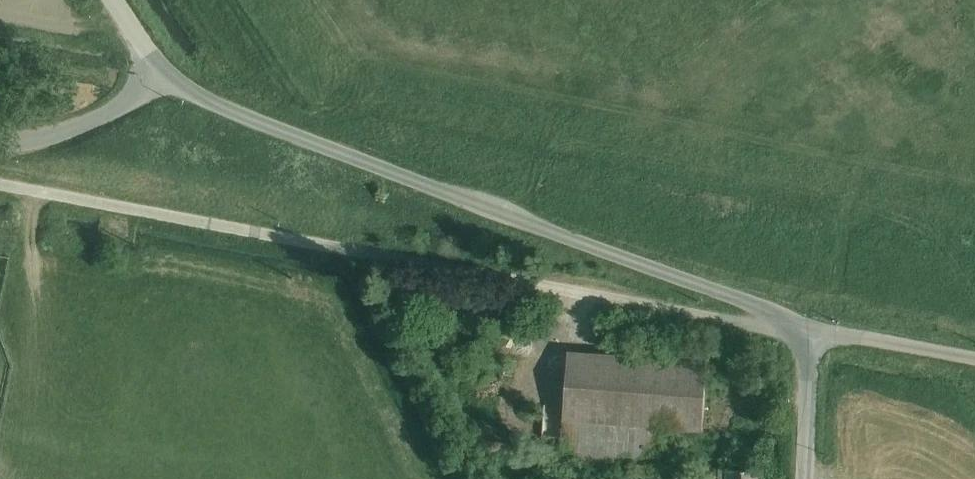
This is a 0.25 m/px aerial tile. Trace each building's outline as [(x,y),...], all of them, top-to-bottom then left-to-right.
[(121,247),(108,245),(106,256),(120,259),(121,247)] [(651,359),(686,362),(688,345),(652,343),(651,359)] [(651,359),(568,353),(567,363),(548,361),(542,436),(562,437),(560,459),(630,465),(628,478),(674,478),(674,467),(657,465),(661,429),(703,431),(708,364),(686,362),(651,359)] [(707,478),(759,478),(759,472),(728,470),(728,467),(707,467),(707,478)]
